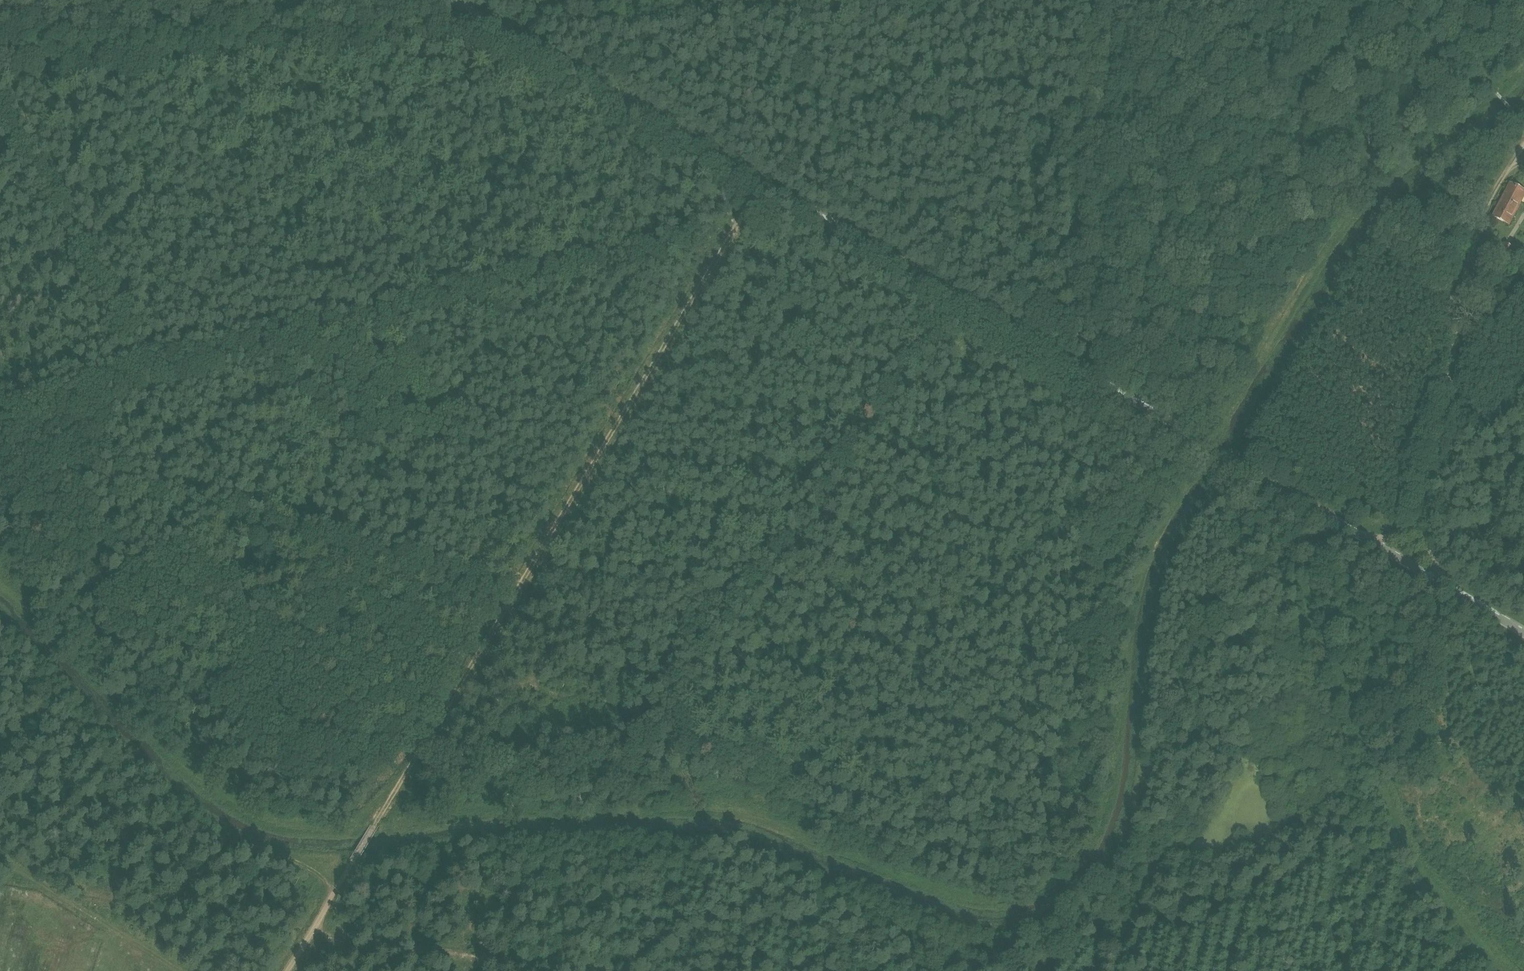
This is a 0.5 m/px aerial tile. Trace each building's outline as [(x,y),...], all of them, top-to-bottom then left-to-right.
[(1511,188),(1493,220),(1511,230),(1523,208),(1523,195),(1511,188)] [(1511,266),(1518,253),(1505,246),(1498,258),(1511,266)]
